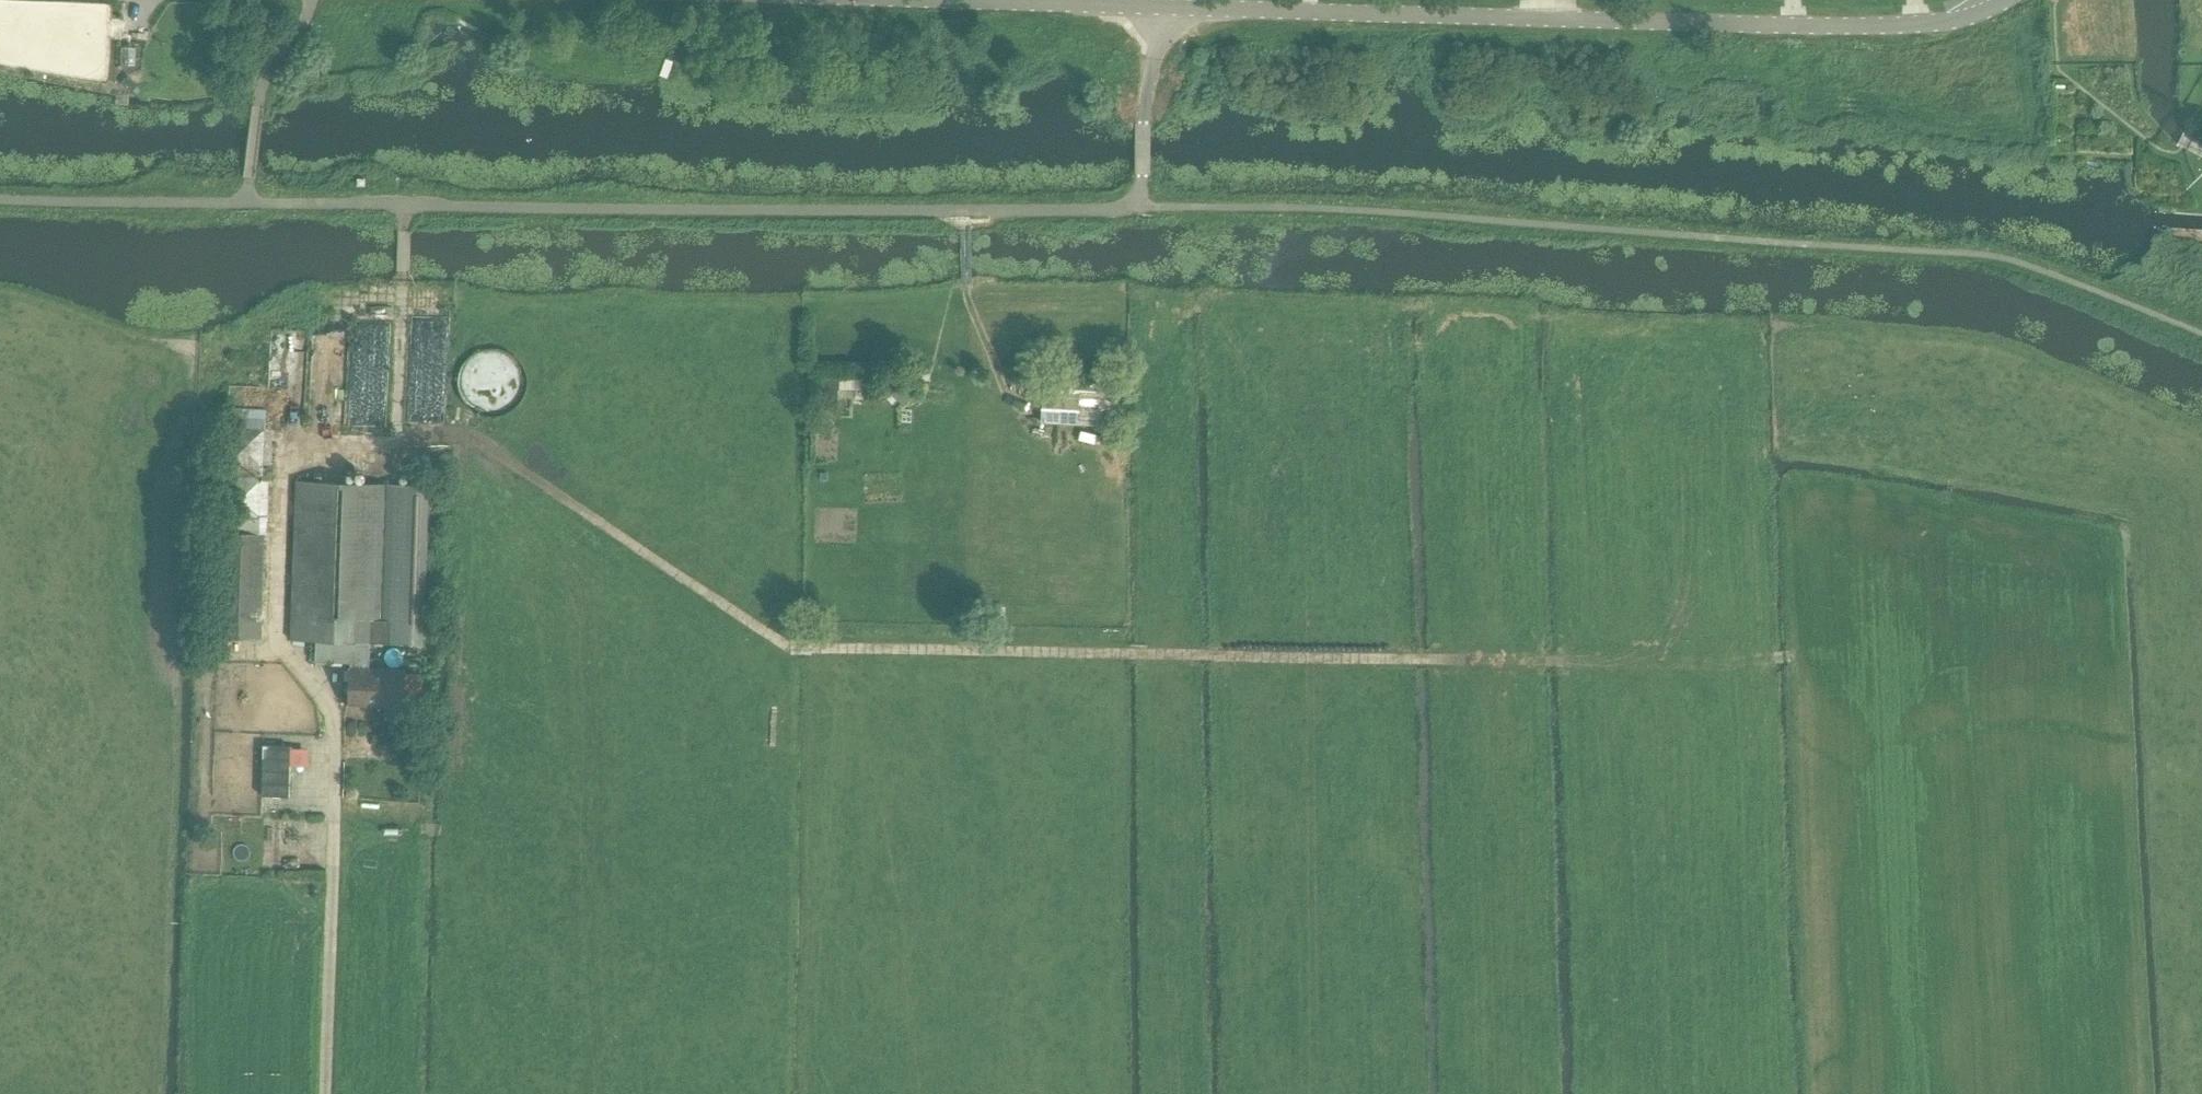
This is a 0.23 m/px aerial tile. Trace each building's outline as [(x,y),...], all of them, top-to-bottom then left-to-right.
[(1041,419),(1076,422),(1077,409),(1116,411),(1116,389),(1078,388),(1078,386),(1043,384),(1041,419)] [(827,389),(827,410),(838,410),(838,389),(827,389)] [(265,412),(228,411),(226,471),(263,473),(265,412)] [(823,418),(813,418),(813,427),(823,428),(823,418)] [(297,481),(292,638),(316,639),(315,660),(351,661),(350,665),(349,665),(348,703),(349,703),(403,704),(403,705),(405,705),(406,669),(369,668),(370,641),(379,641),(423,643),(428,486),(297,481)] [(261,637),(264,531),(220,530),(217,636),(261,637)] [(290,746),(264,745),(262,796),(289,796),(290,746)]
